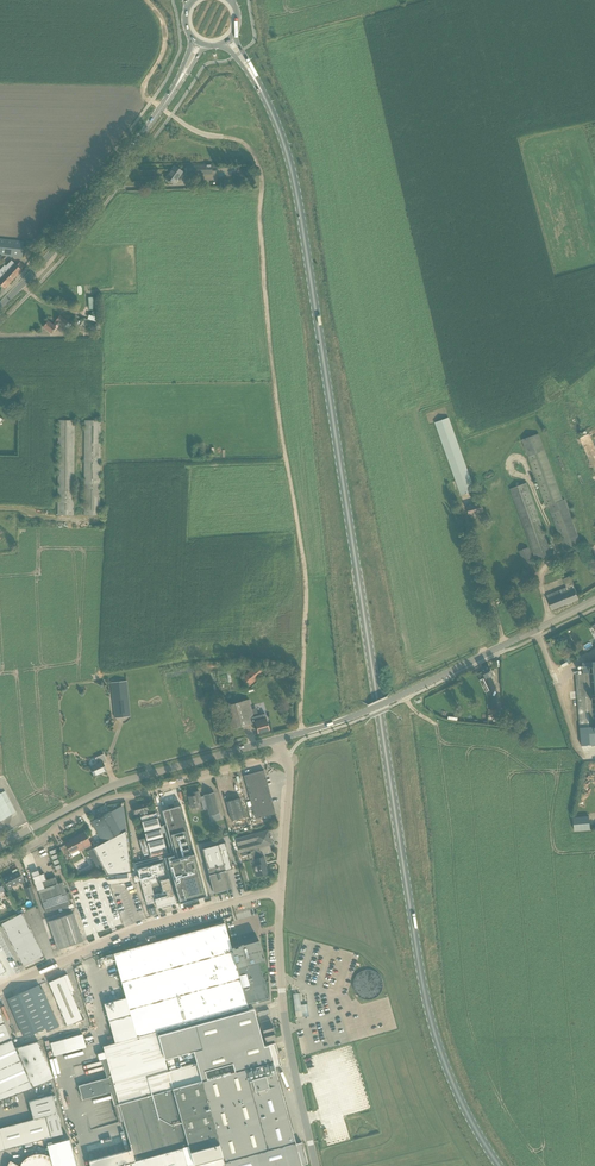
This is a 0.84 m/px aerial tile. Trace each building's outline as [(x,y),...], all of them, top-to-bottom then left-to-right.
[(186,175),(212,175),(212,165),(197,165),(186,166),(186,175)] [(165,178),(166,179),(166,180),(166,181),(167,182),(168,182),(169,182),(169,181),(170,182),(171,183),(171,182),(173,184),(177,179),(179,181),(184,173),(174,166),(165,178)] [(16,257),(22,258),(24,240),(23,240),(22,241),(0,239),(0,255),(16,257)] [(0,284),(4,289),(22,270),(21,270),(24,267),(19,262),(16,265),(11,260),(5,266),(4,265),(0,270),(0,284)] [(89,310),(98,309),(97,297),(88,297),(89,310)] [(43,327),(47,331),(51,333),(56,327),(57,328),(60,324),(64,327),(68,330),(71,325),(59,316),(56,321),(53,325),(48,321),(43,327)] [(449,417),(434,423),(460,495),(475,490),(449,417)] [(74,420),(58,420),(58,515),(73,515),(74,420)] [(85,420),(84,516),(99,516),(100,421),(85,420)] [(539,434),(521,440),(546,509),(549,508),(564,550),(581,544),(565,499),(563,500),(539,434)] [(589,434),(582,437),(593,461),(594,460),(594,447),(589,434)] [(526,483),(509,489),(534,556),(535,556),(537,560),(552,555),(550,550),(551,550),(526,483)] [(466,506),(469,517),(471,516),(472,519),(478,518),(477,515),(480,514),(480,513),(484,512),(481,502),(466,506)] [(528,547),(519,551),(528,576),(538,572),(528,547)] [(546,595),(552,610),(578,599),(573,585),(574,585),(571,576),(563,579),(566,587),(546,595)] [(581,746),(594,745),(594,695),(593,677),(594,677),(594,661),(593,661),(594,673),(575,674),(581,746)] [(260,663),(241,679),(248,687),(267,671),(260,663)] [(485,677),(483,678),(489,691),(496,687),(491,677),(493,676),(488,666),(481,669),(485,677)] [(485,693),(489,691),(483,678),(479,680),(485,693)] [(110,682),(114,718),(131,717),(127,680),(110,682)] [(496,697),(488,697),(488,710),(497,710),(496,697)] [(249,699),(219,707),(225,731),(255,723),(258,733),(269,730),(265,714),(258,715),(253,717),(251,709),(249,699)] [(102,772),(106,770),(103,763),(107,762),(103,754),(95,758),(97,763),(90,766),(94,775),(102,772)] [(244,775),(244,776),(255,819),(275,813),(264,770),(244,775)] [(4,791),(0,793),(0,820),(16,812),(4,791)] [(203,801),(202,796),(200,797),(198,791),(192,792),(193,795),(188,797),(191,808),(200,806),(199,802),(202,802),(202,801),(203,801)] [(204,796),(202,796),(203,801),(205,809),(207,809),(210,819),(220,816),(219,813),(214,792),(204,795),(204,796)] [(226,802),(228,808),(231,820),(245,817),(242,804),(240,798),(226,802)] [(137,805),(132,806),(133,813),(137,812),(138,813),(139,813),(139,816),(149,813),(146,802),(137,805)] [(93,848),(107,872),(130,870),(123,805),(91,822),(102,842),(93,848)] [(158,836),(152,814),(140,817),(146,838),(139,840),(143,854),(149,852),(161,849),(158,836)] [(590,829),(589,816),(573,817),(575,831),(590,829)] [(236,838),(238,847),(240,853),(272,844),(271,839),(271,838),(270,835),(268,830),(262,831),(236,838)] [(65,845),(71,854),(78,850),(79,852),(91,845),(85,833),(71,840),(72,841),(65,845)] [(233,869),(225,842),(202,849),(209,874),(209,875),(213,892),(225,889),(224,886),(229,884),(226,870),(232,868),(232,869),(233,869)] [(242,857),(247,855),(248,859),(252,858),(250,850),(241,853),(242,857)] [(253,866),(254,870),(256,876),(267,873),(264,863),(266,862),(264,856),(254,859),(256,865),(253,866)] [(145,866),(136,869),(139,881),(146,904),(147,904),(148,904),(147,903),(154,901),(154,902),(155,902),(157,907),(163,905),(163,907),(170,905),(169,904),(175,902),(173,894),(168,878),(160,880),(163,891),(163,892),(153,895),(150,883),(156,882),(154,876),(164,873),(163,871),(165,870),(162,862),(145,866)] [(3,878),(5,884),(8,889),(20,882),(21,884),(24,882),(18,870),(17,868),(11,871),(13,873),(3,878)] [(44,873),(32,877),(37,891),(38,890),(45,913),(61,908),(62,911),(69,909),(68,905),(70,905),(62,882),(58,884),(55,877),(46,880),(44,873)] [(121,922),(141,916),(131,882),(128,883),(125,874),(107,879),(110,889),(112,888),(119,915),(113,917),(115,923),(118,922),(116,917),(119,917),(121,922)] [(103,880),(73,889),(87,935),(116,927),(103,880)] [(25,888),(29,901),(35,898),(30,886),(25,888)] [(148,909),(149,916),(150,915),(156,914),(154,907),(148,909)] [(24,914),(30,928),(36,925),(30,912),(24,914)] [(1,924),(20,961),(23,966),(44,955),(22,913),(18,915),(1,924)] [(48,921),(58,949),(82,941),(73,913),(48,921)] [(274,1066),(273,1061),(235,1071),(207,1079),(195,1082),(194,1077),(200,1076),(197,1065),(168,1073),(164,1058),(157,1031),(247,1006),(247,1003),(246,1002),(267,997),(258,962),(258,961),(264,960),(258,939),(243,944),(242,943),(240,944),(231,947),(224,923),(156,942),(113,953),(126,998),(104,1004),(107,1015),(115,1043),(103,1046),(104,1052),(99,1053),(97,1053),(99,1060),(101,1059),(102,1059),(106,1076),(107,1078),(110,1091),(111,1093),(114,1105),(117,1116),(117,1117),(119,1121),(123,1120),(131,1149),(128,1150),(88,1160),(90,1165),(302,1165),(301,1164),(307,1163),(301,1142),(296,1144),(291,1128),(274,1066)] [(33,933),(40,946),(47,943),(40,929),(33,933)] [(374,1001),(385,977),(364,969),(362,973),(360,972),(356,983),(360,985),(358,988),(355,987),(353,992),(374,1001)] [(67,974),(48,982),(67,1025),(82,1019),(71,992),(74,991),(67,974)] [(38,985),(7,998),(9,1004),(23,1037),(45,1028),(46,1032),(58,1027),(43,990),(40,991),(38,985)] [(299,993),(293,994),(296,1018),(302,1017),(299,993)] [(235,1071),(273,1061),(274,1066),(281,1064),(275,1043),(269,1044),(264,1046),(253,1008),(248,1009),(247,1006),(157,1031),(164,1058),(193,1051),(197,1065),(200,1076),(194,1077),(195,1082),(207,1079),(204,1070),(232,1063),(235,1071)] [(0,1012),(0,1075),(7,1091),(29,1081),(32,1087),(54,1078),(38,1041),(15,1047),(0,1012)] [(260,1022),(263,1033),(274,1030),(274,1027),(272,1027),(270,1019),(260,1022)] [(274,1030),(263,1033),(266,1044),(276,1041),(274,1033),(275,1033),(274,1030)] [(82,1033),(48,1041),(51,1055),(85,1047),(82,1033)] [(173,1059),(167,1061),(169,1070),(176,1069),(173,1059)] [(0,1075),(0,1100),(32,1088),(32,1087),(29,1081),(7,1091),(0,1075)] [(106,1078),(101,1079),(78,1085),(82,1099),(105,1093),(110,1091),(107,1078),(106,1078)] [(0,1128),(0,1150),(63,1134),(52,1095),(28,1101),(33,1119),(0,1128)] [(58,1165),(57,1163),(55,1161),(53,1159),(51,1157),(49,1156),(47,1155),(44,1154),(42,1154),(39,1153),(37,1153),(34,1154),(32,1155),(30,1155),(27,1157),(25,1158),(24,1160),(22,1162),(21,1164),(20,1165),(10,1160),(8,1163),(7,1165),(58,1165)]
